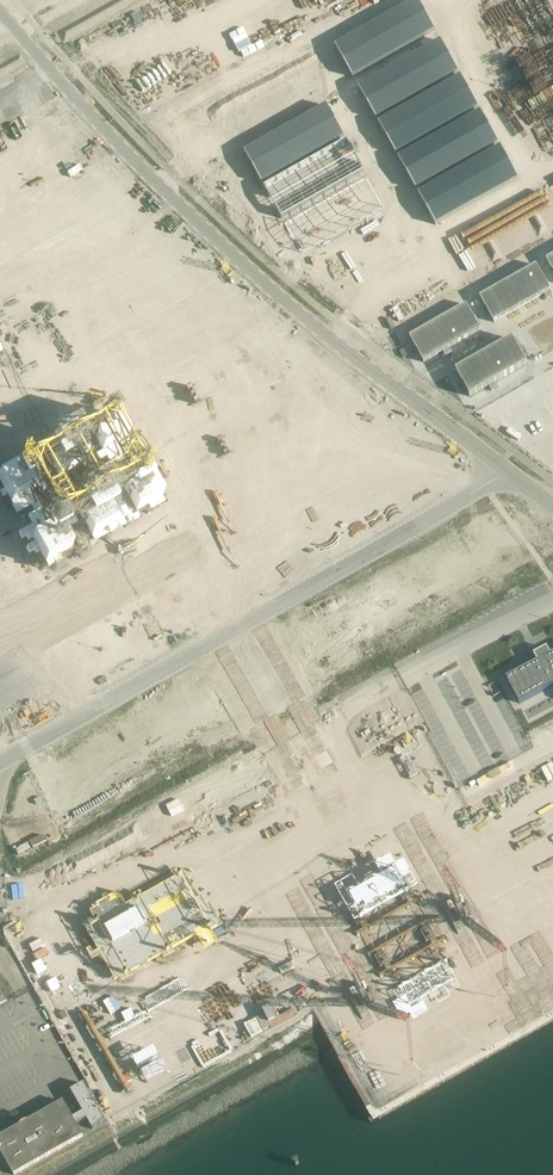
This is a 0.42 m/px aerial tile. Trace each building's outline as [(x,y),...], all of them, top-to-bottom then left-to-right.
[(352,78),(435,31),(417,0),(335,46),(352,78)] [(441,41),(358,88),(375,119),(458,73),(441,41)] [(461,77),(378,123),(395,154),(478,108),(461,77)] [(244,152),(261,184),(344,137),(326,106),(244,152)] [(480,112),(398,159),(415,190),(498,143),(480,112)] [(346,141),(264,188),(281,219),(364,172),(346,141)] [(518,178),(500,147),(418,194),(435,225),(518,178)] [(366,176),(283,223),(301,254),(384,208),(366,176)] [(494,323),(550,291),(536,266),(479,297),(494,323)] [(163,309),(175,301),(171,296),(159,304),(163,309)] [(424,363),(480,331),(466,305),(409,337),(424,363)] [(455,371),(470,397),(526,365),(512,339),(455,371)] [(134,387),(117,361),(0,438),(0,475),(134,387)] [(224,382),(213,392),(228,410),(239,401),(224,382)] [(239,411),(238,417),(252,421),(254,415),(239,411)] [(387,556),(374,564),(381,574),(393,566),(387,556)] [(426,608),(431,618),(441,612),(436,602),(426,608)] [(502,679),(509,692),(513,690),(519,702),(552,683),(552,652),(549,654),(545,646),(533,654),(536,660),(531,663),(530,662),(505,675),(506,677),(502,679)] [(316,1000),(358,976),(349,960),(391,936),(315,801),(231,849),(316,1000)] [(147,865),(135,872),(139,879),(151,872),(147,865)] [(171,902),(153,895),(146,914),(174,925),(178,914),(167,910),(171,902)] [(226,954),(192,970),(212,1011),(209,1012),(222,1038),(259,1021),(226,954)] [(103,1071),(108,1081),(118,1076),(113,1066),(103,1071)] [(84,1084),(70,1091),(83,1113),(73,1119),(63,1101),(0,1137),(0,1152),(13,1174),(14,1174),(83,1136),(77,1126),(87,1120),(92,1129),(105,1122),(84,1084)]
